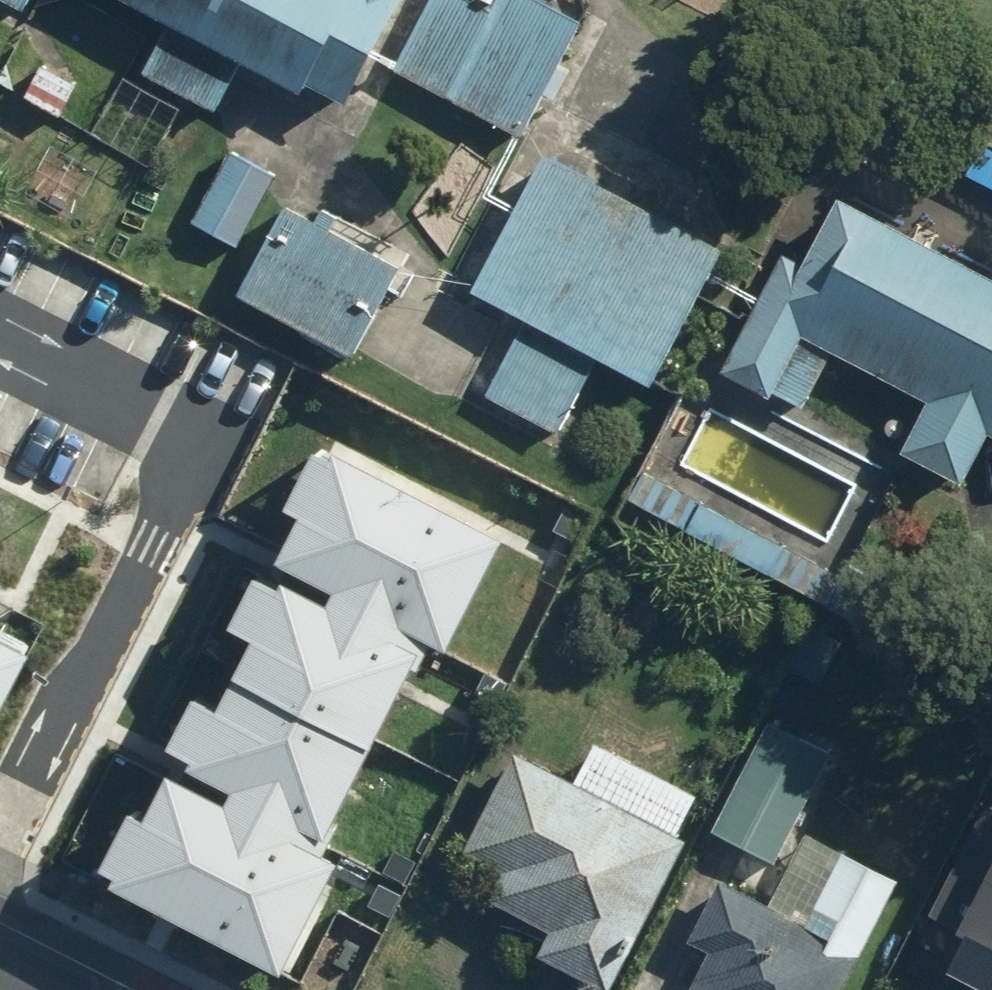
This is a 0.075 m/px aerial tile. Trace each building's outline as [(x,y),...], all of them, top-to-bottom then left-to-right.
[(341,97),(389,0),(143,0),(341,97)] [(371,65),(515,136),(583,0),(403,0),(371,65)] [(273,170),(219,144),(181,220),(235,247),(273,170)] [(716,243),(534,153),(465,293),(647,382),(716,243)] [(847,199),(809,268),(784,254),(722,368),(792,406),(824,347),(929,403),(903,450),(971,487),(991,449),(991,278),(847,199)] [(388,263),(279,209),(233,302),(343,355),(388,263)] [(594,365),(522,329),(484,405),(557,441),(594,365)] [(343,576),(339,586),(437,633),(458,643),(514,528),(328,439),(300,498),(312,504),(289,550),(343,576)] [(873,578),(640,464),(623,499),(856,614),(873,578)] [(239,660),(383,729),(423,648),(429,651),(437,633),(339,586),(291,561),(284,576),(257,563),(231,619),(253,629),(239,660)] [(36,634),(0,617),(0,710),(36,634)] [(237,775),(230,790),(331,838),(383,729),(239,660),(223,694),(200,684),(177,733),(200,744),(195,755),(237,775)] [(783,865),(801,828),(838,754),(767,719),(712,830),(783,865)] [(470,846),(509,867),(494,894),(558,928),(545,952),(614,989),(617,989),(702,834),(688,826),(705,794),(601,738),(579,778),(523,748),(470,846)] [(133,797),(106,858),(120,863),(112,881),(292,960),(342,847),(327,840),(331,838),(230,790),(171,763),(152,805),(133,797)] [(950,957),(991,977),(991,795),(988,793),(936,899),(970,916),(950,957)] [(807,831),(773,900),(728,878),(696,944),(714,953),(696,989),(846,989),(901,878),(807,831)]
